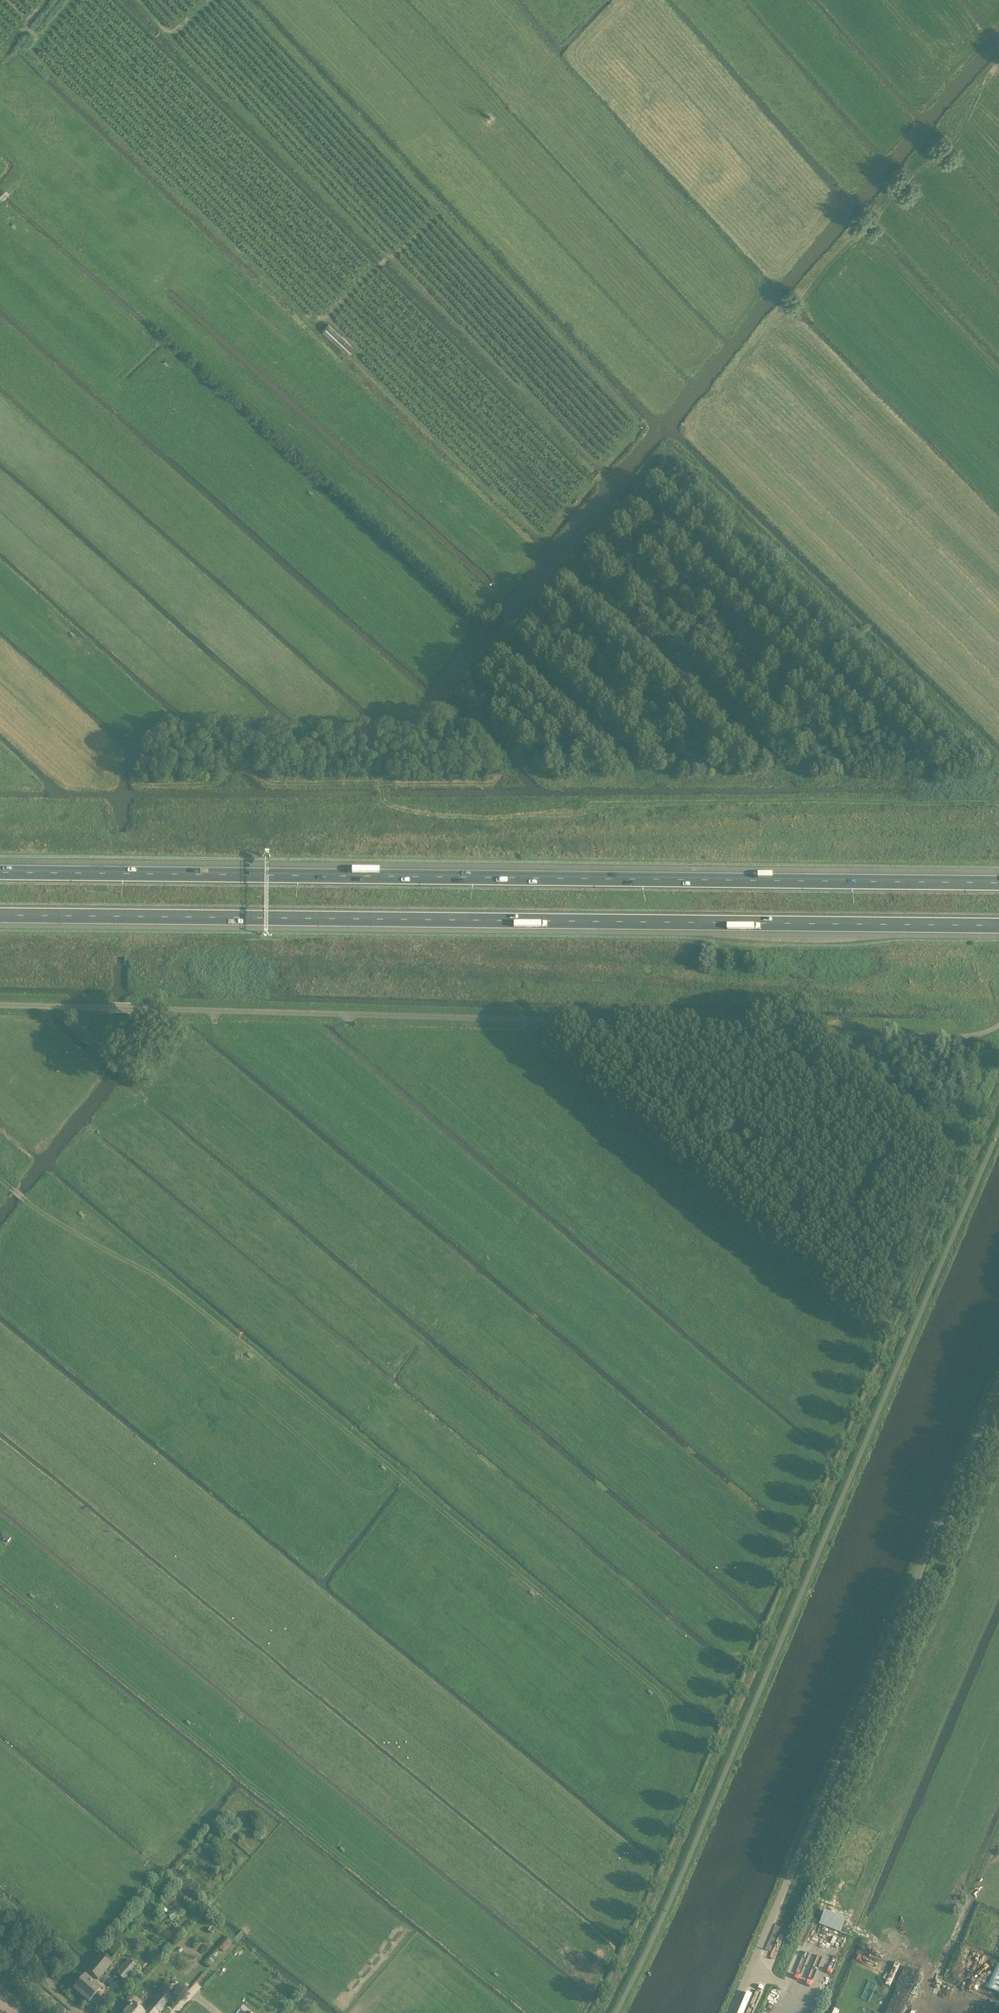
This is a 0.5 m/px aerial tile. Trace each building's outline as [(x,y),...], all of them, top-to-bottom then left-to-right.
[(4,1534),(1,1538),(8,1543),(11,1539),(4,1534)] [(844,1926),(846,1916),(824,1910),(820,1926),(852,1934),(853,1929),(844,1926)] [(767,1951),(778,1954),(784,1932),(773,1929),(767,1951)] [(105,1949),(113,1956),(122,1947),(113,1939),(105,1949)] [(223,1952),(231,1943),(227,1940),(220,1949),(223,1952)] [(101,1954),(87,1971),(98,1980),(112,1964),(101,1954)] [(125,1981),(137,1967),(129,1960),(117,1974),(125,1981)] [(997,1962),(988,1988),(998,1992),(998,1963),(997,1962)] [(917,1970),(905,1966),(887,2012),(902,2012),(917,1970)] [(89,2002),(100,1989),(85,1976),(74,1989),(89,2002)] [(174,1995),(166,1989),(150,2008),(156,2012),(158,2012),(174,1995)] [(133,2003),(124,2012),(145,2012),(133,2003)]
